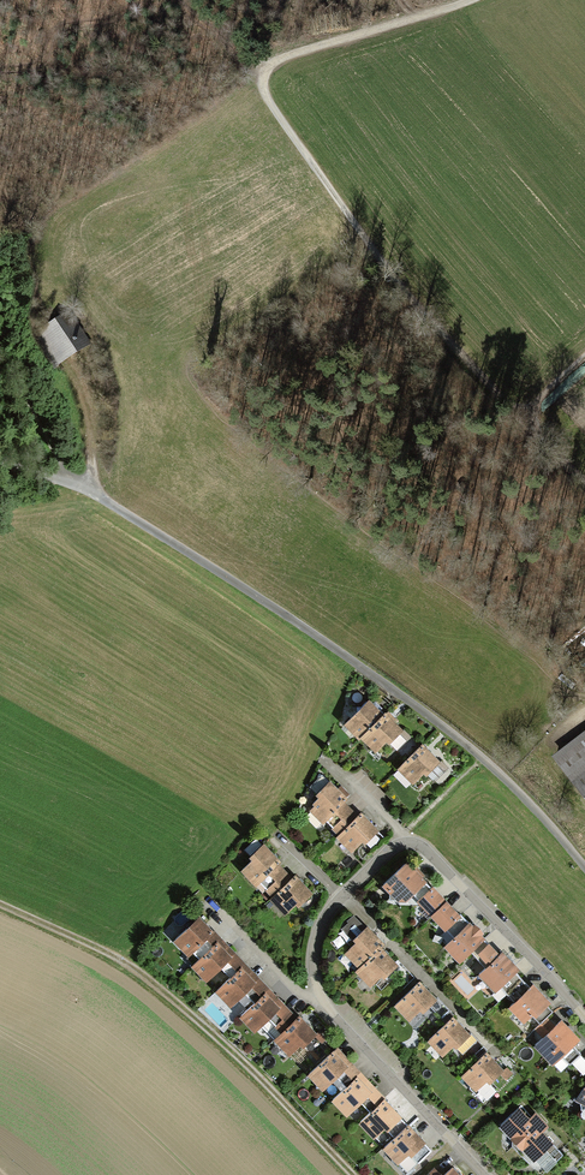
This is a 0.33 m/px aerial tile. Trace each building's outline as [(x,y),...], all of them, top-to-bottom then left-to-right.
[(71,312),(36,335),(57,369),(67,362),(92,347),(71,312)] [(383,710),(369,695),(343,720),(359,736),(363,733),(377,749),(387,740),(397,750),(413,735),(386,707),(383,710)] [(555,755),(584,794),(584,732),(555,755)] [(423,742),(398,767),(413,782),(425,770),(434,780),(448,767),(423,742)] [(378,830),(380,828),(361,809),(357,812),(345,800),(349,796),(331,777),(317,791),(319,794),(313,800),(315,802),(311,807),(324,820),(326,819),(338,831),(337,832),(353,849),(363,839),(372,848),(385,836),(378,830)] [(276,855),(265,843),(252,855),(255,859),(244,869),(263,890),(267,887),(275,896),(273,897),(286,911),(296,901),(299,905),(312,893),(301,881),(296,875),(293,878),(279,864),(282,861),(276,855)] [(424,875),(409,860),(382,886),(390,894),(389,902),(406,903),(412,897),(431,917),(446,902),(433,888),(430,891),(424,885),(426,882),(422,878),(424,875)] [(460,916),(446,902),(431,917),(446,932),(447,931),(454,939),(444,948),(460,965),(471,954),(485,940),(483,937),(485,935),(475,925),(473,926),(461,915),(460,916)] [(382,948),(386,945),(379,937),(368,926),(367,928),(354,915),(347,922),(348,923),(342,929),(355,944),(344,954),(358,969),(382,948)] [(297,1018),(200,917),(173,943),(188,958),(193,954),(198,960),(190,968),(206,985),(221,970),(230,979),(215,993),(231,1009),(239,1001),(248,1010),(239,1018),(254,1034),(264,1025),(276,1039),(274,1041),(290,1058),(301,1047),(302,1049),(318,1035),(300,1016),(297,1018)] [(524,982),(517,974),(520,970),(503,953),(500,956),(485,940),(471,954),(485,969),(478,976),(496,994),(501,989),(508,997),(524,982)] [(386,953),(382,948),(358,969),(355,972),(370,989),(382,978),(384,980),(399,967),(386,953)] [(419,978),(394,1001),(409,1017),(421,1007),(423,1010),(437,997),(419,978)] [(546,1019),(553,1013),(548,1007),(552,1004),(534,984),(530,988),(524,982),(508,997),(514,1004),(509,1009),(524,1025),(533,1017),(540,1025),(546,1019)] [(454,1013),(429,1037),(444,1053),(454,1043),(457,1046),(471,1032),(454,1013)] [(555,1028),(546,1019),(540,1025),(533,1031),(541,1039),(534,1046),(552,1066),(562,1058),(569,1065),(581,1055),(573,1047),(579,1041),(562,1022),(555,1028)] [(338,1049),(308,1076),(316,1085),(316,1088),(319,1088),(323,1092),(338,1078),(348,1088),(332,1102),(346,1118),(362,1103),(371,1113),(359,1125),(374,1140),(377,1137),(387,1148),(384,1150),(398,1165),(409,1155),(417,1164),(430,1151),(425,1145),(426,1144),(409,1125),(407,1126),(401,1120),(403,1118),(338,1049)] [(487,1049),(462,1072),(477,1089),(487,1079),(489,1082),(500,1072),(506,1079),(513,1073),(507,1066),(505,1067),(487,1049)] [(576,1101),(581,1104),(582,1111),(584,1110),(584,1087),(576,1101)] [(520,1103),(500,1121),(522,1146),(523,1145),(546,1170),(566,1153),(544,1128),(548,1124),(535,1109),(530,1114),(520,1103)]
